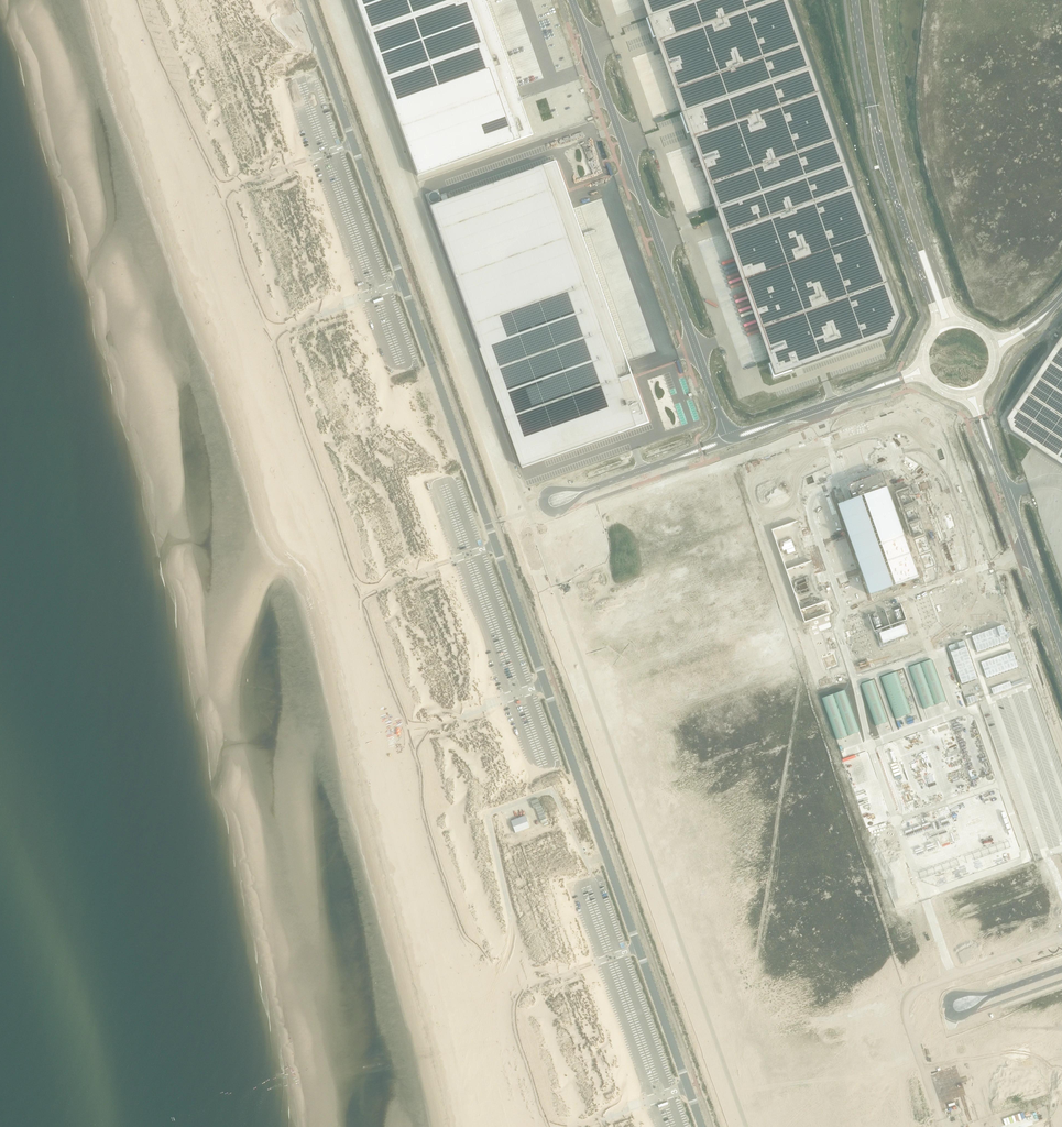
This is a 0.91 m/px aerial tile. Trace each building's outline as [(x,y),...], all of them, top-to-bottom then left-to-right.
[(279,17),(296,11),(292,0),(273,0),(279,17)] [(367,33),(460,0),(355,0),(367,33)] [(367,33),(418,176),(532,135),(484,0),(460,0),(367,33)] [(649,18),(647,19),(647,20),(648,19),(654,38),(656,37),(683,114),(680,115),(681,115),(682,115),(688,133),(690,133),(717,210),(846,164),(788,0),(643,0),(649,18)] [(442,202),(430,207),(522,468),(650,423),(557,161),(448,200),(442,202)] [(846,164),(717,210),(772,363),(769,364),(769,365),(770,365),(775,377),(792,371),(792,372),(793,371),(793,370),(892,335),(901,317),(846,164)] [(445,193),(440,195),(442,202),(448,200),(445,193)] [(1007,419),(1011,431),(1032,445),(1061,465),(1061,337),(1007,419)] [(881,445),(877,456),(895,462),(899,451),(881,445)] [(906,455),(901,464),(913,471),(918,462),(906,455)] [(854,500),(838,505),(870,595),(919,578),(883,476),(849,487),(854,500)] [(581,546),(571,548),(575,566),(586,563),(581,546)] [(887,629),(876,633),(880,645),(911,634),(907,622),(897,626),(887,629)] [(1003,625),(972,636),(977,652),(1009,641),(1003,625)] [(964,640),(949,646),(962,684),(978,678),(964,640)] [(1013,651),(981,662),(987,678),(1018,667),(1013,651)] [(932,659),(909,667),(924,709),(946,701),(932,659)] [(897,672),(881,677),(896,719),(911,713),(897,672)] [(873,680),(861,684),(876,726),(888,722),(873,680)] [(1010,681),(991,688),(994,694),(1012,688),(1010,681)] [(845,690),(822,698),(837,740),(860,732),(845,690)] [(976,695),(966,698),(968,704),(978,701),(976,695)] [(531,801),(533,809),(535,808),(540,820),(546,818),(541,806),(538,799),(531,801)] [(530,828),(525,815),(511,821),(515,833),(530,828)]
